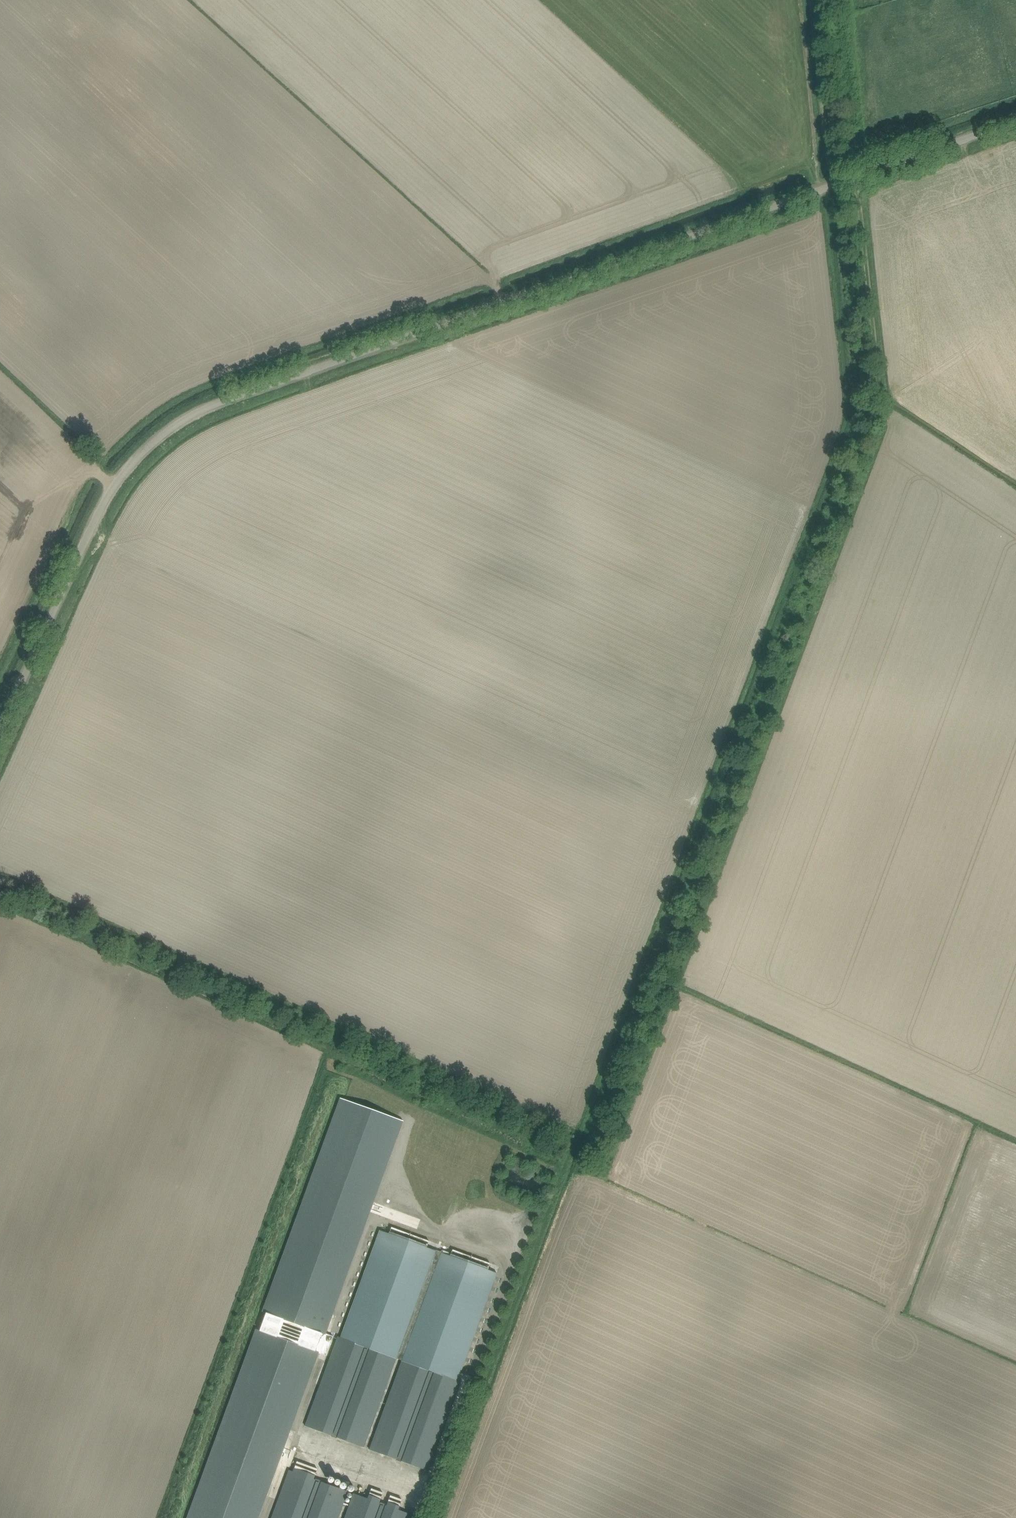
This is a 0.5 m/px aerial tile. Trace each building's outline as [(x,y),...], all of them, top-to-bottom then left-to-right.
[(375,1195),(402,1121),(340,1099),(263,1311),(266,1312),(259,1330),(256,1329),(187,1517),(258,1517),(318,1352),(326,1355),(333,1336),(325,1333),(375,1195)] [(428,1471),(461,1381),(458,1380),(460,1376),(465,1361),(497,1273),(488,1269),(490,1263),(486,1261),(457,1251),(453,1249),(451,1253),(450,1256),(442,1253),(427,1247),(429,1240),(425,1239),(396,1228),(391,1227),(389,1233),(380,1230),(347,1319),(343,1331),(340,1337),(338,1336),(305,1425),(364,1447),(397,1358),(399,1359),(402,1359),(369,1449),(428,1471)] [(348,1491),(291,1469),(272,1517),(338,1517),(348,1491)] [(344,1517),(411,1517),(412,1515),(354,1493),(344,1517)]
